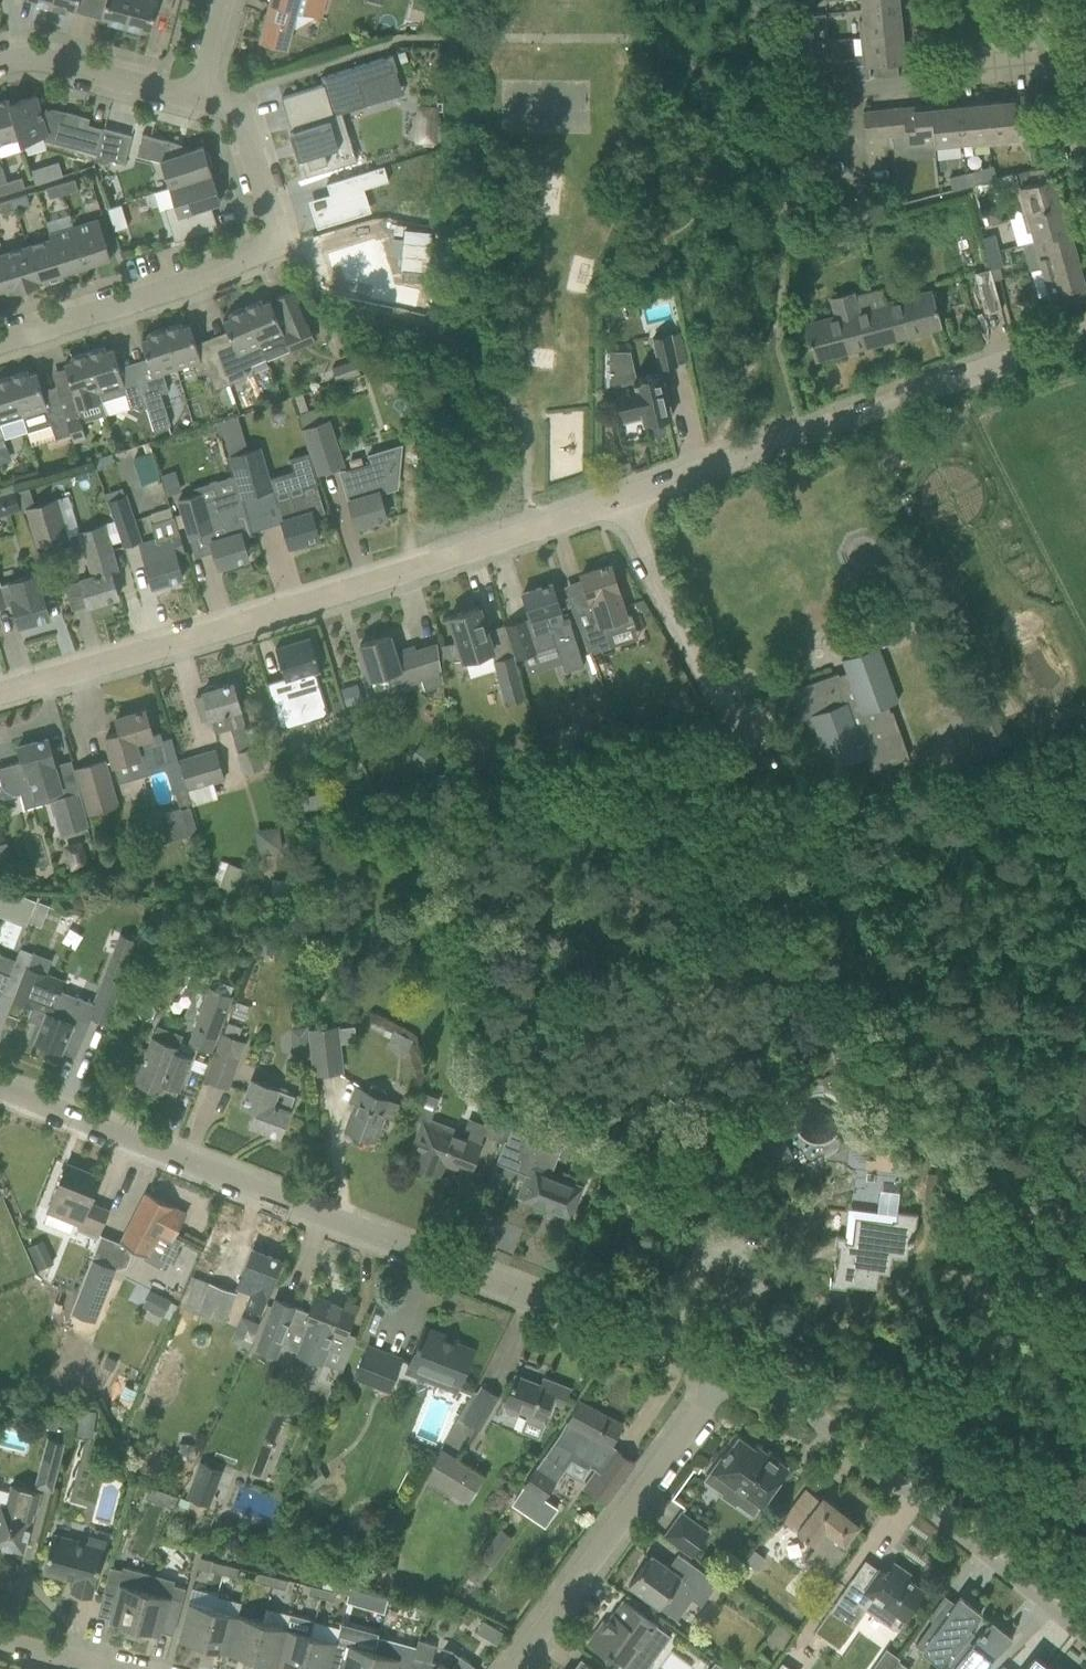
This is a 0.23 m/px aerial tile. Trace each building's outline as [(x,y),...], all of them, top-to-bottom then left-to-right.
[(50,7),(68,12),(69,8),(76,10),(78,0),(52,0),(50,7)] [(101,17),(109,19),(108,22),(125,27),(132,0),(106,0),(101,17)] [(125,27),(142,31),(143,28),(151,30),(157,4),(171,8),(173,0),(132,0),(125,27)] [(260,41),(286,48),(291,31),(315,17),(320,18),(325,0),(270,0),(260,41)] [(412,8),(426,11),(429,0),(414,0),(412,8)] [(899,6),(899,0),(860,0),(861,10),(899,6)] [(860,38),(902,33),(899,6),(861,10),(862,18),(859,18),(860,38)] [(804,26),(805,43),(818,42),(817,25),(804,26)] [(834,61),(836,82),(870,78),(869,65),(905,61),(902,33),(860,38),(862,54),(865,54),(866,64),(855,65),(854,59),(834,61)] [(818,42),(805,43),(807,60),(820,59),(818,42)] [(322,85),(281,97),(292,132),(293,132),(294,136),(291,137),(298,160),(301,160),(306,177),(357,161),(342,113),(369,105),(369,104),(362,82),(396,72),(398,71),(393,55),(320,78),(322,85)] [(36,95),(10,103),(20,138),(22,142),(44,136),(43,139),(63,145),(97,154),(104,129),(88,124),(90,118),(53,109),(41,112),(36,95)] [(986,103),(990,143),(1008,141),(1008,137),(1019,136),(1017,123),(1030,121),(1027,95),(1011,97),(1012,100),(986,103)] [(20,138),(10,103),(8,99),(0,102),(0,145),(20,138)] [(933,145),(949,143),(962,142),(958,106),(949,107),(948,103),(929,105),(933,141),(933,145)] [(990,143),(986,103),(958,106),(962,142),(972,141),(972,145),(990,143)] [(417,104),(417,142),(440,143),(440,105),(417,104)] [(905,144),(908,143),(933,141),(929,105),(889,109),(890,122),(891,135),(904,134),(905,144)] [(889,109),(864,111),(863,111),(864,125),(890,122),(889,109)] [(415,143),(415,119),(394,119),(394,143),(415,143)] [(866,138),(888,136),(891,135),(890,122),(864,125),(866,138)] [(125,163),(126,157),(132,135),(104,128),(97,154),(96,156),(125,163)] [(142,134),(136,155),(162,161),(170,187),(212,174),(203,147),(180,154),(176,143),(142,134)] [(1034,169),(1011,175),(1013,182),(1015,187),(1018,186),(1020,195),(1017,196),(1022,214),(1062,203),(1056,179),(1060,178),(1056,163),(1034,169)] [(331,198),(314,203),(321,227),(349,218),(349,217),(362,213),(355,191),(363,189),(388,181),(384,166),(326,184),(330,194),(331,198)] [(993,166),(977,170),(980,183),(996,178),(993,166)] [(41,168),(33,171),(37,183),(45,181),(41,168)] [(220,201),(212,174),(170,187),(153,193),(159,210),(164,208),(168,220),(175,241),(214,229),(207,206),(220,201)] [(950,178),(953,190),(968,186),(965,174),(950,178)] [(8,181),(11,192),(25,187),(22,177),(8,181)] [(61,184),(64,193),(79,189),(75,179),(61,184)] [(11,192),(8,181),(0,184),(0,195),(11,192)] [(50,198),(64,193),(61,184),(47,188),(50,198)] [(13,199),(16,209),(31,204),(27,194),(13,199)] [(16,209),(13,199),(0,203),(0,207),(2,213),(16,209)] [(1070,230),(1062,203),(1022,214),(1027,231),(1031,230),(1034,240),(1070,230)] [(999,205),(984,209),(988,223),(1003,219),(999,205)] [(74,227),(86,265),(110,257),(99,219),(74,227)] [(62,272),(86,265),(74,227),(50,234),(63,277),(64,276),(62,272)] [(430,231),(404,229),(400,268),(427,271),(430,231)] [(1034,240),(1041,268),(1081,257),(1077,239),(1073,240),(1070,230),(1034,240)] [(27,246),(39,284),(63,277),(50,234),(49,235),(51,239),(27,246)] [(995,234),(982,238),(986,252),(999,249),(995,234)] [(376,237),(326,253),(331,271),(340,268),(343,276),(344,281),(371,287),(369,300),(417,310),(421,289),(391,283),(376,237)] [(39,284),(27,246),(3,253),(15,291),(39,284)] [(999,249),(986,252),(990,269),(991,269),(991,270),(1004,266),(999,249)] [(15,291),(3,253),(0,254),(0,296),(15,291)] [(1081,257),(1041,268),(1048,293),(1044,294),(1049,309),(1074,302),(1071,289),(1085,285),(1082,275),(1085,274),(1085,273),(1081,257)] [(1002,310),(994,281),(991,269),(990,269),(975,273),(986,314),(1002,310)] [(942,326),(936,304),(933,291),(885,304),(882,290),(853,298),(852,292),(831,298),(836,317),(827,319),(805,325),(815,360),(942,326)] [(262,300),(245,307),(267,358),(290,349),(284,335),(306,326),(292,291),(276,298),(278,303),(272,305),(270,300),(263,303),(262,300)] [(225,374),(229,384),(247,378),(243,368),(267,358),(245,307),(229,314),(230,317),(223,320),(234,346),(217,352),(225,374)] [(225,374),(217,352),(214,345),(198,350),(190,325),(183,327),(182,323),(164,328),(177,368),(193,364),(196,375),(208,371),(215,390),(229,384),(225,374)] [(152,372),(137,377),(145,403),(162,398),(161,393),(169,391),(163,373),(177,368),(164,328),(147,334),(148,337),(141,340),(148,361),(152,372)] [(669,333),(652,337),(660,368),(687,361),(680,332),(670,335),(669,333)] [(137,377),(123,381),(113,348),(106,351),(105,347),(88,352),(103,401),(126,393),(131,408),(145,403),(137,377)] [(103,401),(88,352),(70,357),(72,361),(65,363),(73,391),(63,394),(68,407),(77,404),(79,408),(103,401)] [(605,362),(605,386),(615,384),(616,387),(624,422),(643,418),(644,423),(672,417),(662,373),(634,380),(629,357),(605,362)] [(340,366),(333,368),(337,381),(344,379),(340,366)] [(28,371),(11,376),(23,417),(28,432),(52,425),(54,432),(56,440),(72,435),(69,427),(65,416),(65,414),(62,405),(58,393),(44,397),(36,372),(29,374),(28,371)] [(23,417),(11,376),(0,379),(0,424),(23,417)] [(243,400),(236,403),(239,413),(247,410),(243,400)] [(65,416),(69,427),(72,435),(74,443),(88,439),(79,410),(65,414),(65,416)] [(167,412),(150,417),(154,430),(169,425),(171,425),(167,412)] [(237,414),(216,420),(221,438),(242,431),(237,414)] [(327,419),(302,428),(317,474),(343,465),(327,419)] [(169,425),(154,430),(157,439),(171,434),(169,425)] [(370,463),(341,472),(344,480),(349,500),(350,505),(356,526),(386,517),(380,496),(379,493),(398,488),(402,445),(368,455),(370,463)] [(0,448),(0,463),(12,459),(8,446),(6,446),(0,448)] [(245,499),(275,490),(266,460),(261,446),(231,454),(235,469),(245,499)] [(151,454),(134,460),(142,484),(159,478),(151,454)] [(628,460),(614,464),(616,473),(630,469),(628,460)] [(176,471),(161,476),(168,496),(182,491),(176,471)] [(274,493),(282,520),(283,525),(289,546),(319,537),(313,517),(325,513),(315,480),(274,493)] [(15,490),(0,494),(5,512),(20,508),(15,490)] [(251,529),(239,490),(205,501),(202,492),(176,499),(187,537),(208,531),(211,541),(212,546),(218,567),(249,558),(241,532),(251,529)] [(118,498),(108,501),(124,546),(142,540),(127,495),(126,495),(125,492),(117,495),(118,498)] [(35,505),(27,508),(28,511),(38,544),(66,536),(55,499),(35,505)] [(139,543),(145,560),(152,587),(183,578),(176,555),(185,552),(174,516),(152,523),(156,538),(139,543)] [(105,525),(79,532),(88,562),(92,561),(96,575),(81,580),(82,585),(88,606),(118,597),(112,576),(111,572),(118,570),(105,525)] [(619,590),(611,565),(581,575),(588,598),(572,605),(571,603),(570,604),(589,654),(611,647),(606,632),(634,623),(623,588),(622,589),(619,590)] [(61,569),(49,573),(54,589),(66,585),(61,569)] [(49,617),(43,596),(42,591),(41,591),(36,574),(2,586),(0,580),(0,608),(7,606),(6,602),(12,601),(19,626),(49,617)] [(569,622),(564,624),(560,609),(561,609),(559,605),(552,584),(522,593),(529,614),(530,617),(507,624),(518,656),(555,644),(564,672),(583,665),(569,622)] [(644,599),(634,602),(636,608),(640,607),(645,618),(652,614),(644,599)] [(454,660),(454,661),(466,661),(491,653),(489,648),(491,647),(487,633),(488,633),(486,628),(479,607),(449,616),(456,637),(457,641),(451,643),(454,660)] [(426,688),(447,682),(441,660),(437,646),(436,645),(415,651),(414,647),(395,653),(390,636),(360,644),(370,679),(394,671),(399,685),(423,678),(426,688)] [(267,681),(266,682),(281,730),(311,721),(307,708),(326,702),(319,679),(314,681),(312,674),(321,671),(310,637),(276,648),(285,677),(267,682),(267,681)] [(451,643),(437,646),(441,660),(454,660),(451,643)] [(831,768),(851,761),(864,756),(870,773),(910,758),(893,711),(889,712),(887,706),(898,702),(879,647),(843,660),(848,674),(840,677),(838,673),(788,691),(799,720),(812,716),(831,768)] [(513,656),(494,662),(508,706),(527,700),(513,656)] [(259,746),(252,748),(233,683),(218,688),(213,685),(206,687),(204,692),(203,692),(204,696),(196,698),(203,719),(210,717),(215,733),(231,728),(244,773),(265,767),(259,746)] [(356,685),(341,690),(346,708),(361,704),(356,685)] [(980,706),(971,711),(964,698),(944,708),(971,761),(991,751),(1000,746),(980,706)] [(338,700),(330,702),(334,714),(342,712),(338,700)] [(169,761),(160,732),(153,734),(145,709),(115,718),(119,732),(106,737),(114,765),(144,756),(148,767),(169,761)] [(0,767),(0,778),(1,782),(3,786),(5,789),(10,793),(17,794),(21,793),(23,801),(61,790),(54,765),(55,765),(54,760),(48,738),(17,747),(21,761),(0,767)] [(421,745),(411,758),(430,773),(440,759),(421,745)] [(216,750),(179,762),(187,789),(187,790),(225,779),(216,750)] [(89,814),(117,806),(104,761),(76,769),(89,814)] [(187,789),(174,793),(178,806),(191,802),(188,793),(187,790),(187,789)] [(63,796),(53,799),(53,801),(62,834),(87,827),(78,792),(63,796)] [(285,817),(313,810),(321,808),(318,797),(282,805),(285,817)] [(158,832),(161,843),(189,835),(188,834),(197,831),(190,807),(181,810),(181,807),(163,812),(158,832)] [(277,826),(255,828),(258,852),(280,850),(277,826)] [(221,885),(238,890),(246,868),(229,862),(221,885)] [(98,887),(97,895),(110,895),(111,887),(98,887)] [(22,897),(13,918),(27,924),(35,902),(22,897)] [(184,898),(184,907),(193,907),(193,898),(184,898)] [(38,902),(30,923),(40,927),(48,906),(38,902)] [(151,911),(146,923),(154,926),(158,914),(151,911)] [(258,933),(257,951),(276,951),(276,934),(258,933)] [(28,964),(15,1000),(32,1007),(28,1017),(43,1023),(35,1042),(61,1051),(61,1050),(76,1056),(81,1042),(91,1016),(88,1015),(94,1002),(61,990),(65,980),(47,973),(52,960),(33,953),(28,964)] [(9,976),(15,961),(0,955),(0,972),(9,976)] [(9,976),(0,972),(0,999),(9,976)] [(94,1002),(88,1015),(91,1016),(108,1023),(125,982),(105,974),(94,1002)] [(208,1052),(229,1001),(211,993),(190,1045),(208,1052)] [(231,1022),(208,1078),(228,1086),(240,1057),(246,1042),(241,1040),(245,1028),(231,1022)] [(157,1026),(147,1051),(136,1081),(175,1096),(183,1076),(187,1068),(191,1056),(177,1050),(183,1036),(157,1026)] [(314,1075),(344,1072),(339,1026),(309,1029),(310,1041),(312,1058),(314,1075)] [(395,1031),(389,1043),(405,1051),(412,1039),(395,1031)] [(294,1096),(252,1080),(243,1106),(256,1110),(250,1125),(280,1136),(289,1111),(288,1110),(294,1096)] [(370,1085),(367,1092),(356,1087),(351,1100),(356,1103),(346,1129),(374,1140),(384,1114),(397,1119),(402,1106),(383,1098),(386,1091),(370,1085)] [(424,1121),(408,1162),(439,1174),(443,1162),(470,1172),(478,1151),(480,1144),(484,1131),(501,1138),(505,1139),(519,1104),(520,1102),(499,1094),(498,1095),(494,1106),(487,1126),(469,1119),(464,1132),(431,1120),(425,1117),(424,1121)] [(504,1144),(497,1164),(520,1173),(526,1175),(518,1196),(570,1216),(578,1195),(581,1187),(551,1175),(562,1146),(531,1134),(539,1112),(540,1110),(520,1102),(519,1104),(505,1139),(508,1140),(506,1145),(504,1144)] [(771,1170),(793,1158),(773,1121),(751,1133),(771,1170)] [(67,1164),(58,1184),(49,1209),(80,1222),(77,1228),(98,1237),(109,1210),(89,1202),(99,1177),(67,1164)] [(158,1237),(171,1243),(187,1213),(174,1206),(146,1192),(120,1242),(148,1257),(158,1237)] [(831,1276),(830,1283),(846,1285),(846,1282),(869,1285),(869,1284),(876,1285),(878,1270),(889,1272),(891,1263),(892,1263),(893,1254),(908,1256),(910,1239),(914,1240),(917,1214),(897,1212),(896,1221),(893,1220),(893,1222),(856,1217),(853,1240),(847,1240),(848,1236),(836,1235),(836,1240),(835,1244),(842,1245),(840,1263),(835,1262),(833,1276),(831,1276)] [(41,1242),(29,1248),(38,1269),(51,1263),(41,1242)] [(252,1249),(244,1269),(237,1288),(253,1294),(248,1307),(260,1312),(270,1286),(271,1286),(281,1260),(252,1249)] [(92,1259),(72,1313),(94,1322),(115,1268),(92,1259)] [(223,1278),(207,1271),(191,1308),(207,1315),(223,1278)] [(158,1295),(150,1310),(163,1316),(171,1301),(158,1295)] [(295,1306),(276,1298),(257,1348),(276,1356),(280,1345),(299,1352),(299,1353),(321,1362),(330,1339),(342,1344),(356,1307),(343,1302),(341,1307),(316,1297),(309,1312),(295,1307),(295,1306)] [(250,1348),(261,1322),(242,1314),(232,1340),(250,1348)] [(424,1327),(412,1358),(409,1366),(458,1385),(461,1377),(462,1378),(465,1370),(473,1350),(442,1338),(443,1335),(424,1327)] [(368,1346),(356,1381),(386,1391),(397,1356),(368,1346)] [(505,1403),(504,1406),(506,1410),(510,1413),(514,1414),(517,1413),(519,1411),(521,1409),(530,1413),(527,1420),(541,1425),(545,1414),(550,1414),(555,1402),(564,1406),(570,1389),(544,1378),(541,1385),(515,1375),(505,1403)] [(460,1420),(478,1430),(498,1396),(479,1385),(460,1420)] [(544,1458),(512,1504),(532,1517),(544,1499),(563,1472),(565,1470),(584,1481),(591,1468),(593,1465),(596,1466),(604,1456),(605,1456),(622,1425),(579,1402),(568,1421),(562,1433),(544,1458)] [(38,1411),(35,1424),(65,1431),(71,1403),(38,1411)] [(78,1410),(75,1436),(92,1438),(95,1412),(78,1410)] [(41,1463),(39,1469),(57,1474),(58,1467),(65,1441),(47,1436),(41,1463)] [(721,1456),(711,1471),(730,1483),(722,1494),(721,1495),(736,1506),(737,1505),(753,1517),(761,1506),(775,1486),(788,1468),(766,1452),(764,1455),(739,1437),(723,1458),(721,1456)] [(178,1442),(178,1456),(194,1457),(195,1443),(178,1442)] [(440,1450),(423,1476),(469,1503),(485,1477),(440,1450)] [(597,1469),(584,1487),(605,1502),(633,1463),(617,1451),(602,1472),(597,1469)] [(309,1494),(328,1480),(317,1465),(298,1478),(309,1494)] [(193,1478),(187,1495),(208,1504),(215,1487),(193,1478)] [(39,1491),(14,1485),(10,1500),(12,1501),(11,1507),(1,1504),(1,1505),(0,1504),(0,1545),(18,1550),(19,1549),(17,1548),(17,1544),(24,1546),(39,1491)] [(824,1502),(820,1499),(806,1488),(783,1519),(814,1543),(816,1542),(818,1543),(808,1556),(829,1572),(846,1550),(842,1546),(859,1524),(833,1503),(824,1502)] [(163,1490),(159,1501),(173,1506),(177,1495),(163,1490)] [(708,1531),(699,1525),(681,1512),(664,1535),(691,1555),(708,1531)] [(500,1530),(480,1559),(491,1566),(512,1538),(500,1530)] [(94,1584),(105,1542),(89,1538),(87,1544),(53,1535),(43,1571),(76,1579),(73,1591),(90,1596),(93,1584),(94,1584)] [(755,1550),(747,1561),(758,1570),(766,1559),(755,1550)] [(677,1620),(692,1599),(701,1605),(718,1582),(696,1566),(678,1553),(677,1554),(683,1559),(674,1571),(651,1554),(629,1585),(647,1598),(660,1607),(677,1620)] [(210,1570),(223,1573),(226,1564),(213,1561),(210,1570)] [(829,1611),(815,1631),(838,1647),(852,1627),(865,1609),(896,1630),(904,1618),(912,1607),(924,1589),(909,1578),(912,1574),(894,1562),(886,1574),(878,1569),(861,1593),(848,1584),(829,1611)] [(236,1576),(238,1567),(226,1564),(223,1573),(236,1576)] [(110,1568),(107,1580),(99,1611),(111,1614),(110,1621),(127,1625),(125,1635),(132,1637),(149,1573),(123,1566),(122,1571),(110,1568)] [(149,1573),(132,1637),(139,1639),(142,1629),(159,1634),(160,1631),(173,1634),(179,1613),(182,1600),(186,1588),(174,1585),(175,1580),(149,1573)] [(259,1582),(272,1585),(275,1576),(262,1573),(259,1582)] [(285,1588),(287,1579),(275,1576),(272,1585),(285,1588)] [(308,1594),(321,1597),(324,1587),(311,1584),(308,1594)] [(334,1600),(336,1591),(324,1587),(321,1597),(334,1600)] [(350,1587),(347,1601),(365,1607),(369,1593),(350,1587)] [(968,1628),(981,1612),(960,1595),(938,1623),(931,1618),(912,1642),(939,1664),(947,1654),(952,1657),(948,1663),(949,1664),(968,1641),(974,1633),(968,1628)] [(588,1641),(606,1654),(610,1656),(611,1654),(621,1662),(618,1667),(622,1668),(646,1668),(652,1662),(661,1650),(647,1640),(658,1626),(640,1614),(623,1601),(609,1618),(606,1623),(602,1621),(588,1641)] [(194,1654),(201,1656),(214,1609),(189,1602),(184,1618),(179,1639),(197,1644),(194,1654)] [(250,1668),(252,1668),(257,1668),(260,1660),(277,1665),(290,1615),(266,1608),(262,1621),(250,1668)] [(214,1609),(201,1656),(208,1657),(211,1647),(228,1652),(238,1615),(214,1609)] [(410,1612),(408,1618),(411,1624),(418,1626),(423,1623),(425,1617),(422,1611),(416,1609),(410,1612)] [(238,1615),(228,1652),(245,1657),(243,1666),(250,1668),(262,1621),(238,1615)] [(315,1621),(290,1615),(277,1665),(293,1668),(302,1668),(315,1621)] [(1013,1637),(992,1620),(984,1630),(983,1629),(980,1634),(972,1644),(968,1641),(949,1664),(954,1667),(952,1668),(988,1668),(1013,1637)] [(778,1623),(769,1634),(783,1645),(792,1634),(778,1623)] [(328,1668),(369,1668),(379,1634),(341,1624),(336,1641),(328,1668)] [(302,1668),(328,1668),(336,1641),(311,1634),(302,1668)] [(369,1668),(410,1668),(415,1648),(377,1638),(369,1668)] [(440,1661),(439,1663),(432,1661),(436,1644),(418,1639),(415,1648),(410,1668),(450,1668),(440,1661)] [(1035,1655),(1023,1668),(1052,1668),(1035,1655)] [(479,1668),(460,1656),(451,1668),(479,1668)] [(898,1660),(892,1668),(911,1668),(898,1660)]
